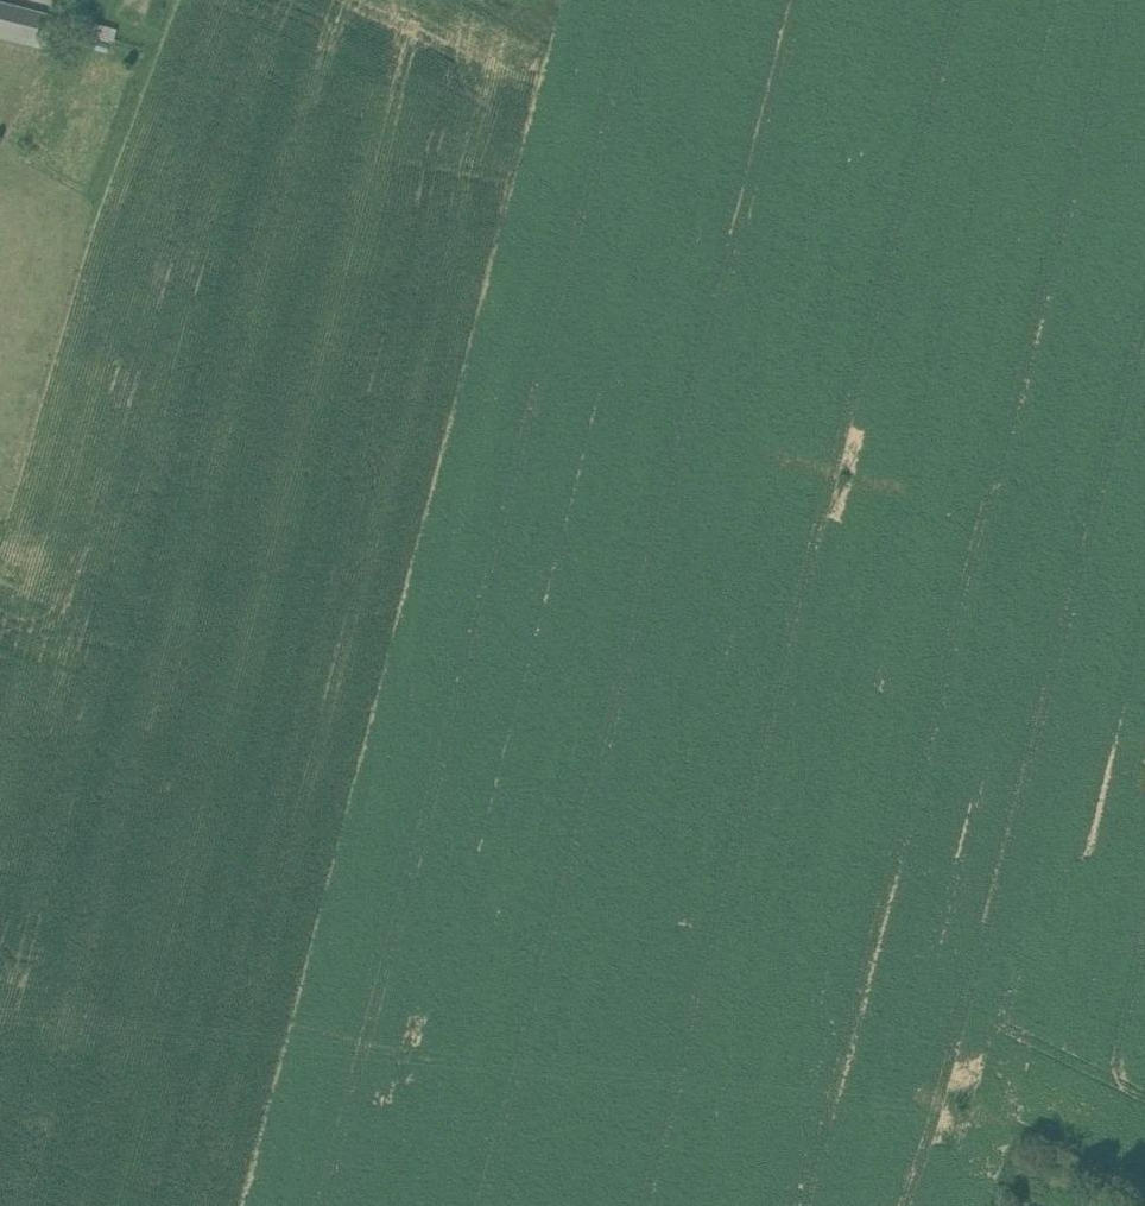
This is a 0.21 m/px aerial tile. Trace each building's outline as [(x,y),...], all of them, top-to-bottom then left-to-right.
[(0,4),(0,33),(44,44),(51,17),(0,4)]
